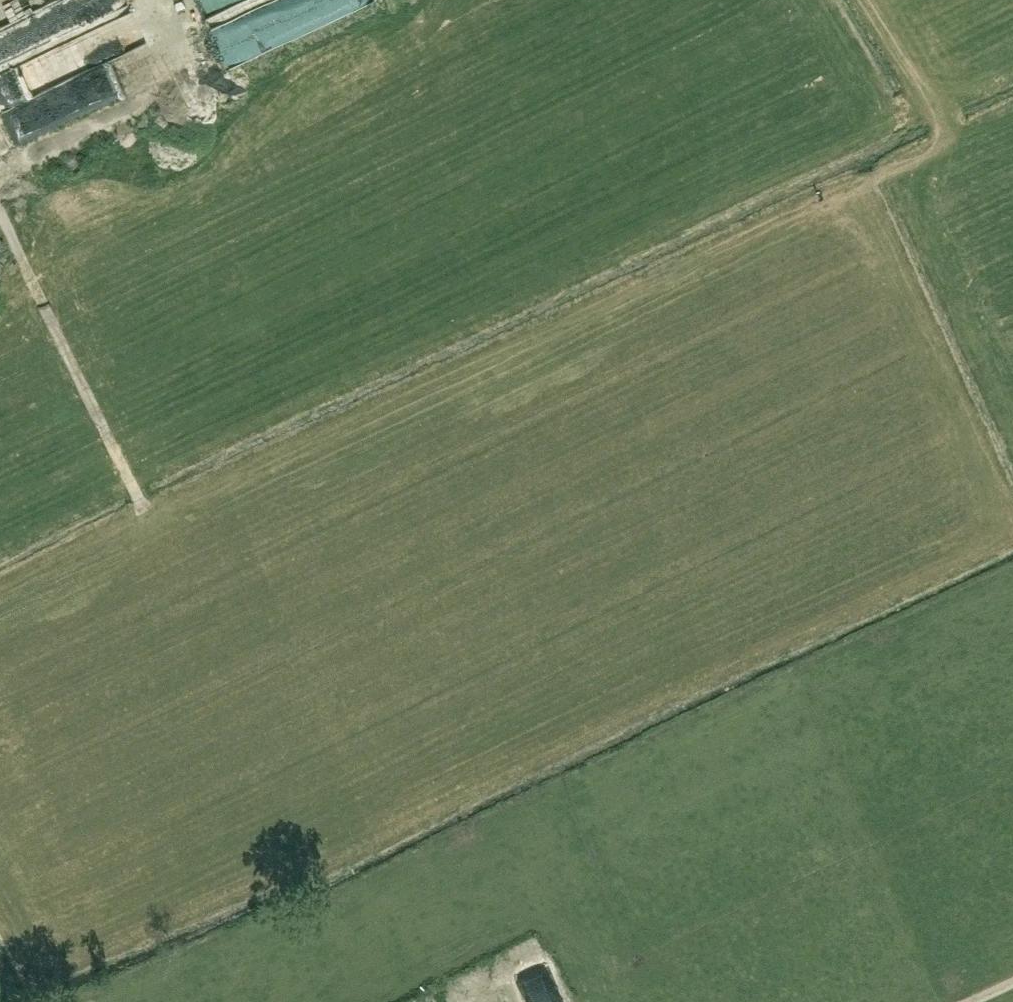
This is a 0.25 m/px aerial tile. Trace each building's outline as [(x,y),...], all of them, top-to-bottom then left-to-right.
[(228,9),(249,0),(224,0),(228,9)] [(55,91),(110,68),(97,37),(42,60),(55,91)]
